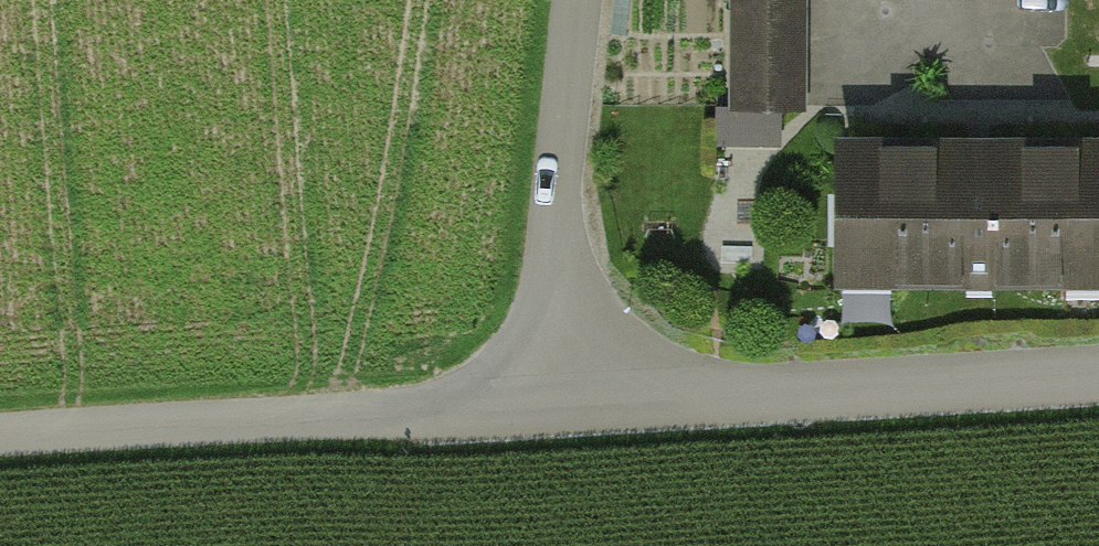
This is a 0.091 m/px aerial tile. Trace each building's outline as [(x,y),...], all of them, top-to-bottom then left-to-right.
[(728,118),(800,118),(800,0),(727,0),(728,118)] [(824,294),(1098,295),(1098,139),(824,139),(824,294)]
